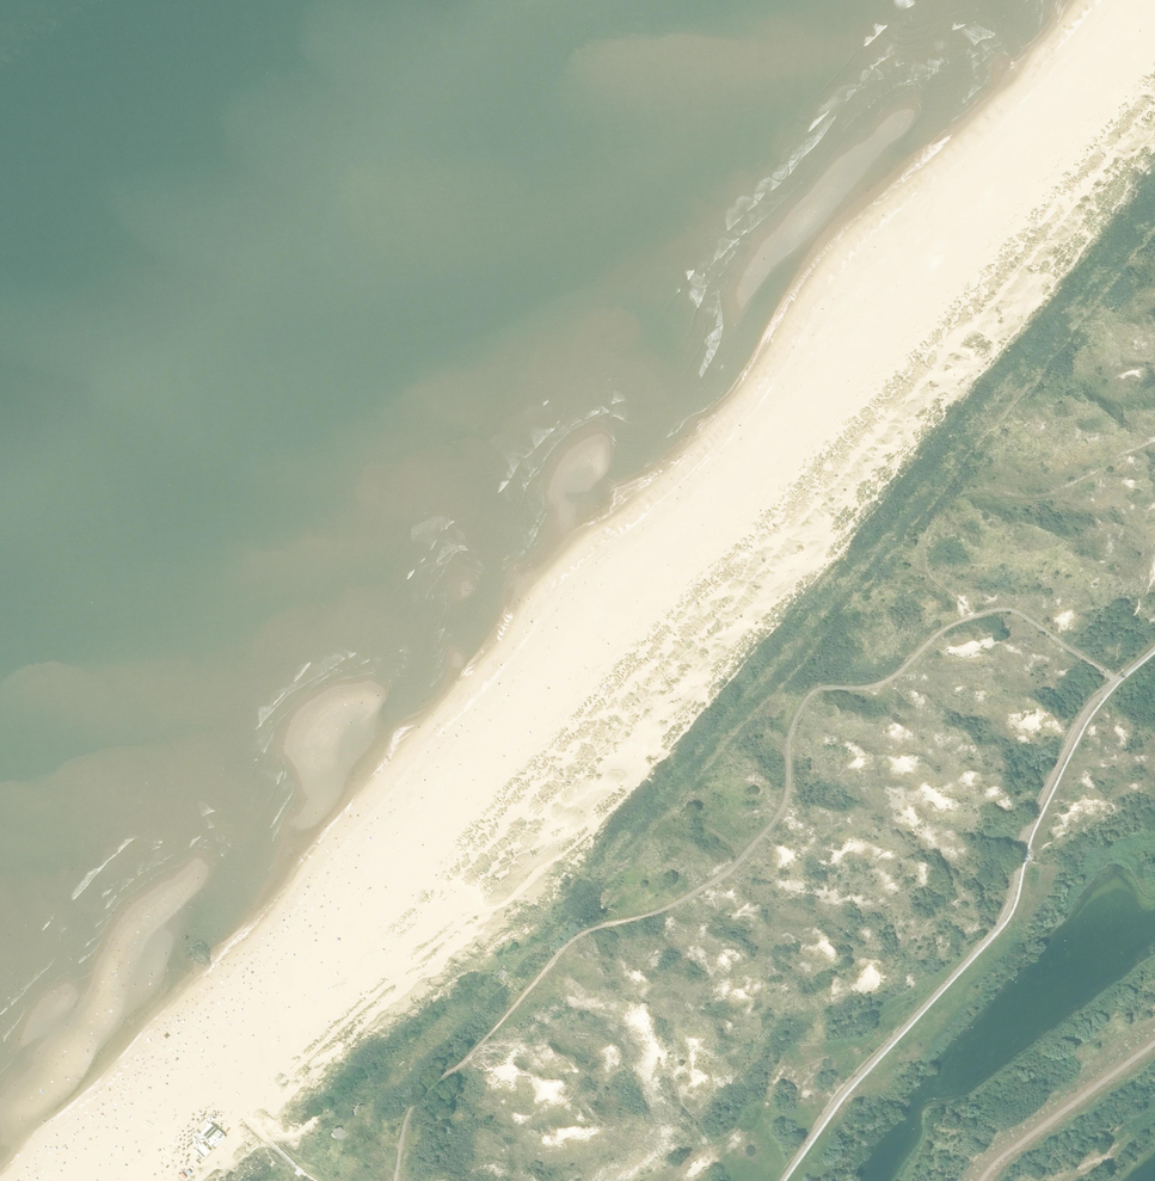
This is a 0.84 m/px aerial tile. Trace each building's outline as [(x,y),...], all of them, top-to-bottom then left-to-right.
[(503,981),(512,971),(505,965),(496,976),(503,981)] [(357,1118),(367,1108),(364,1106),(359,1106),(355,1110),(355,1117),(357,1118)] [(225,1137),(218,1130),(217,1131),(210,1124),(201,1134),(215,1148),(225,1137)] [(331,1137),(338,1143),(346,1135),(339,1128),(339,1129),(338,1129),(337,1130),(336,1130),(335,1129),(334,1129),(333,1130),(332,1131),(332,1132),(332,1133),(332,1134),(332,1135),(331,1137)]
